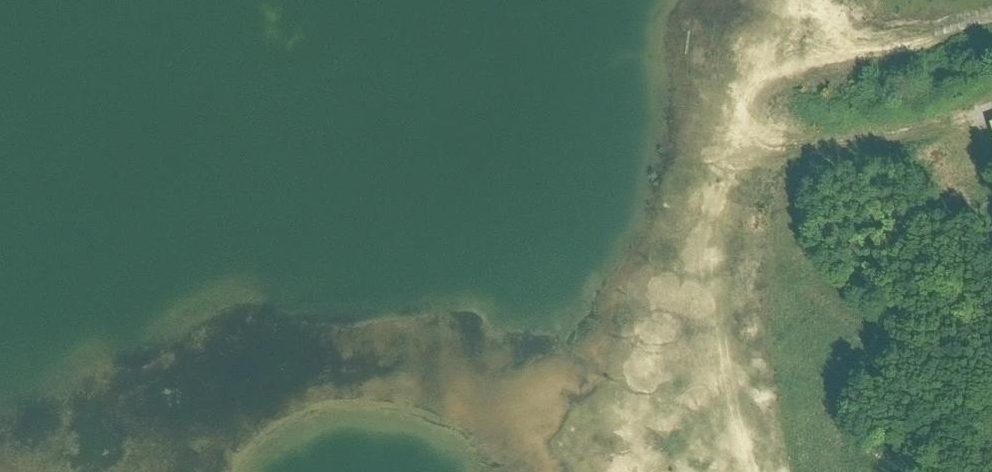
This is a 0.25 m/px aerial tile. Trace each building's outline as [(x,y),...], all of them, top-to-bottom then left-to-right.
[(725,299),(725,291),(706,290),(706,299),(725,299)]
